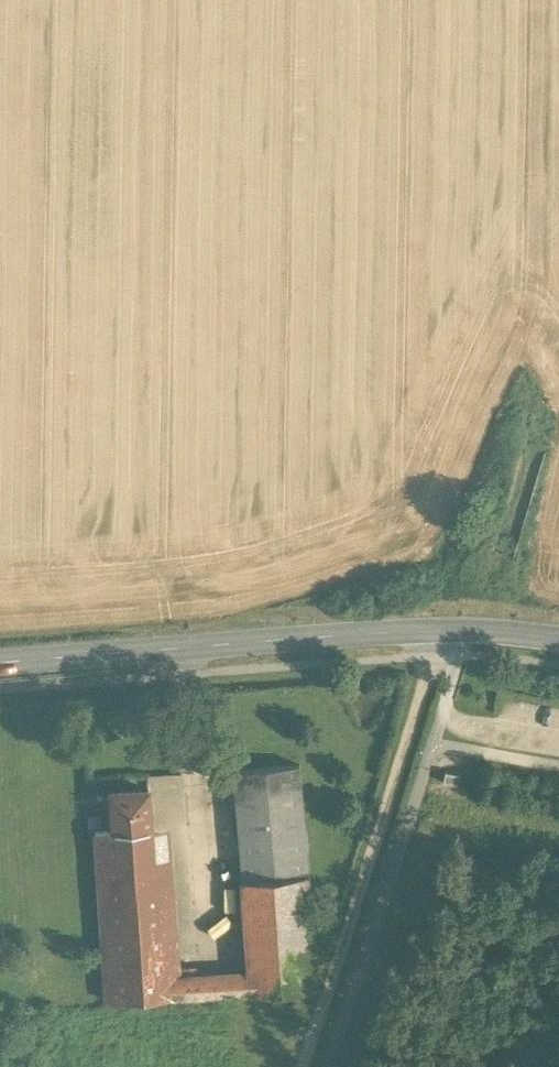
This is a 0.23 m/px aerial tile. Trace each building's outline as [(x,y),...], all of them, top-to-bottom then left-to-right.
[(300,766),(234,772),(244,881),(307,876),(309,875),(300,766)] [(461,776),(444,773),(441,787),(458,790),(461,776)] [(148,791),(114,793),(116,832),(152,831),(148,791)] [(152,831),(116,832),(96,833),(100,882),(155,879),(152,831)] [(307,876),(244,881),(251,994),(314,989),(307,876)] [(155,879),(100,882),(107,1001),(162,998),(161,971),(155,879)] [(179,971),(161,971),(162,998),(188,997),(188,998),(232,995),(230,974),(180,977),(179,971)]
